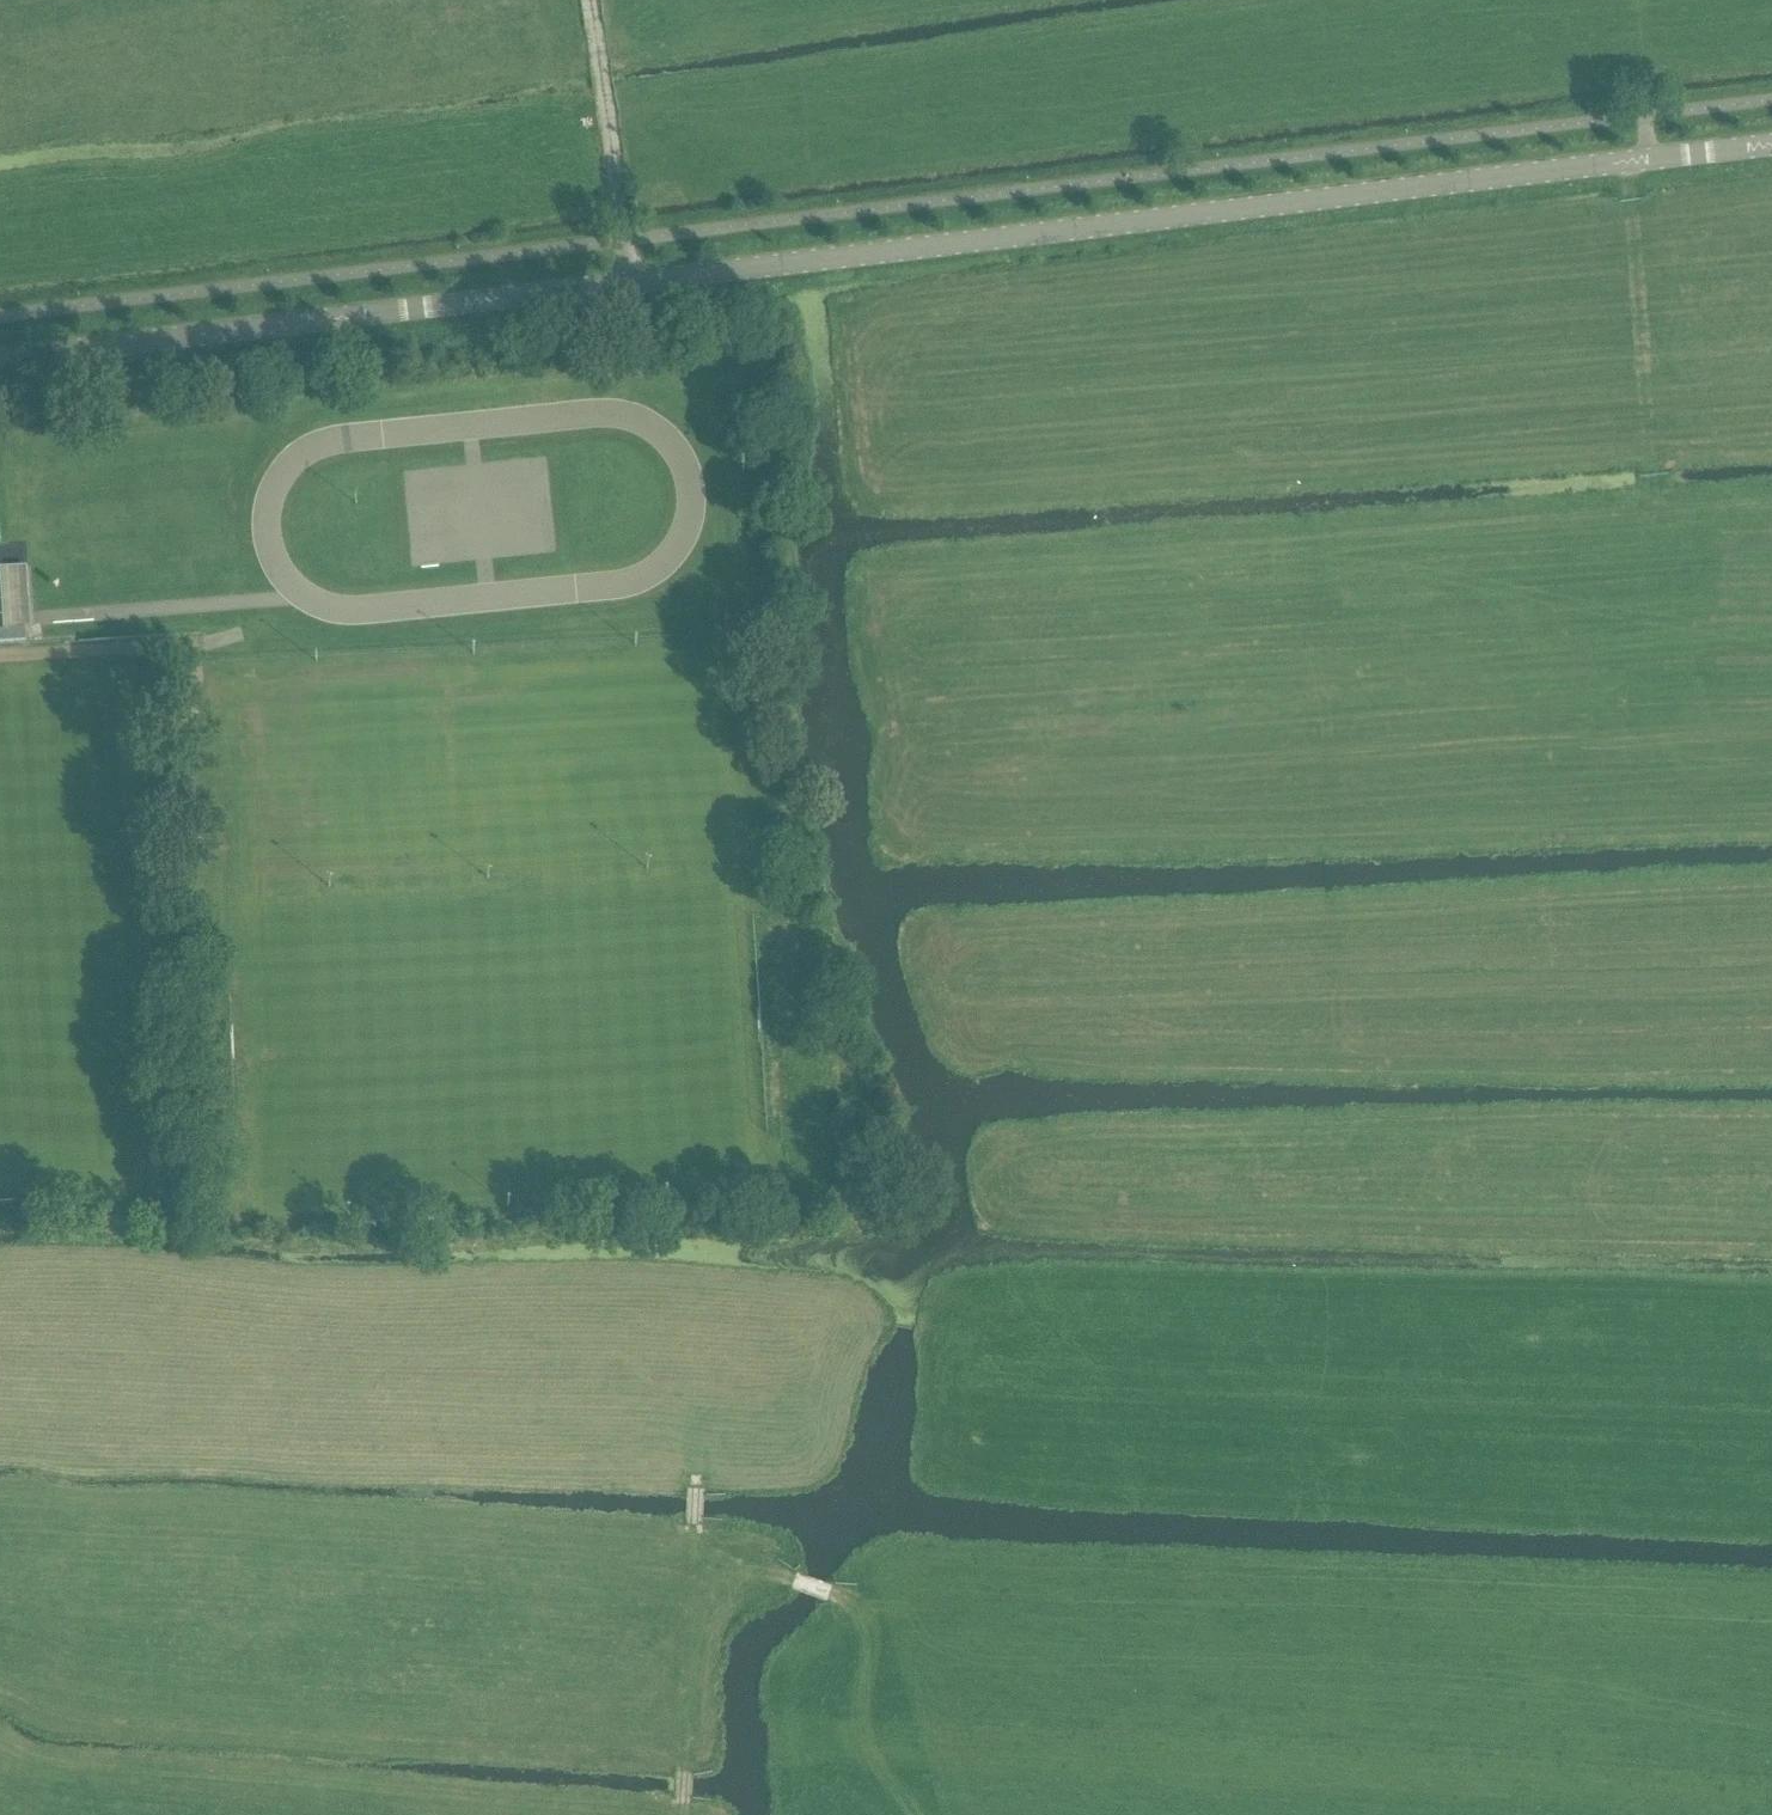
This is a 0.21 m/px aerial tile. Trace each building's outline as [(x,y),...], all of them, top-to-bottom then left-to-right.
[(0,557),(0,643),(26,641),(25,629),(26,629),(22,567),(1,568),(1,557),(0,557)]
